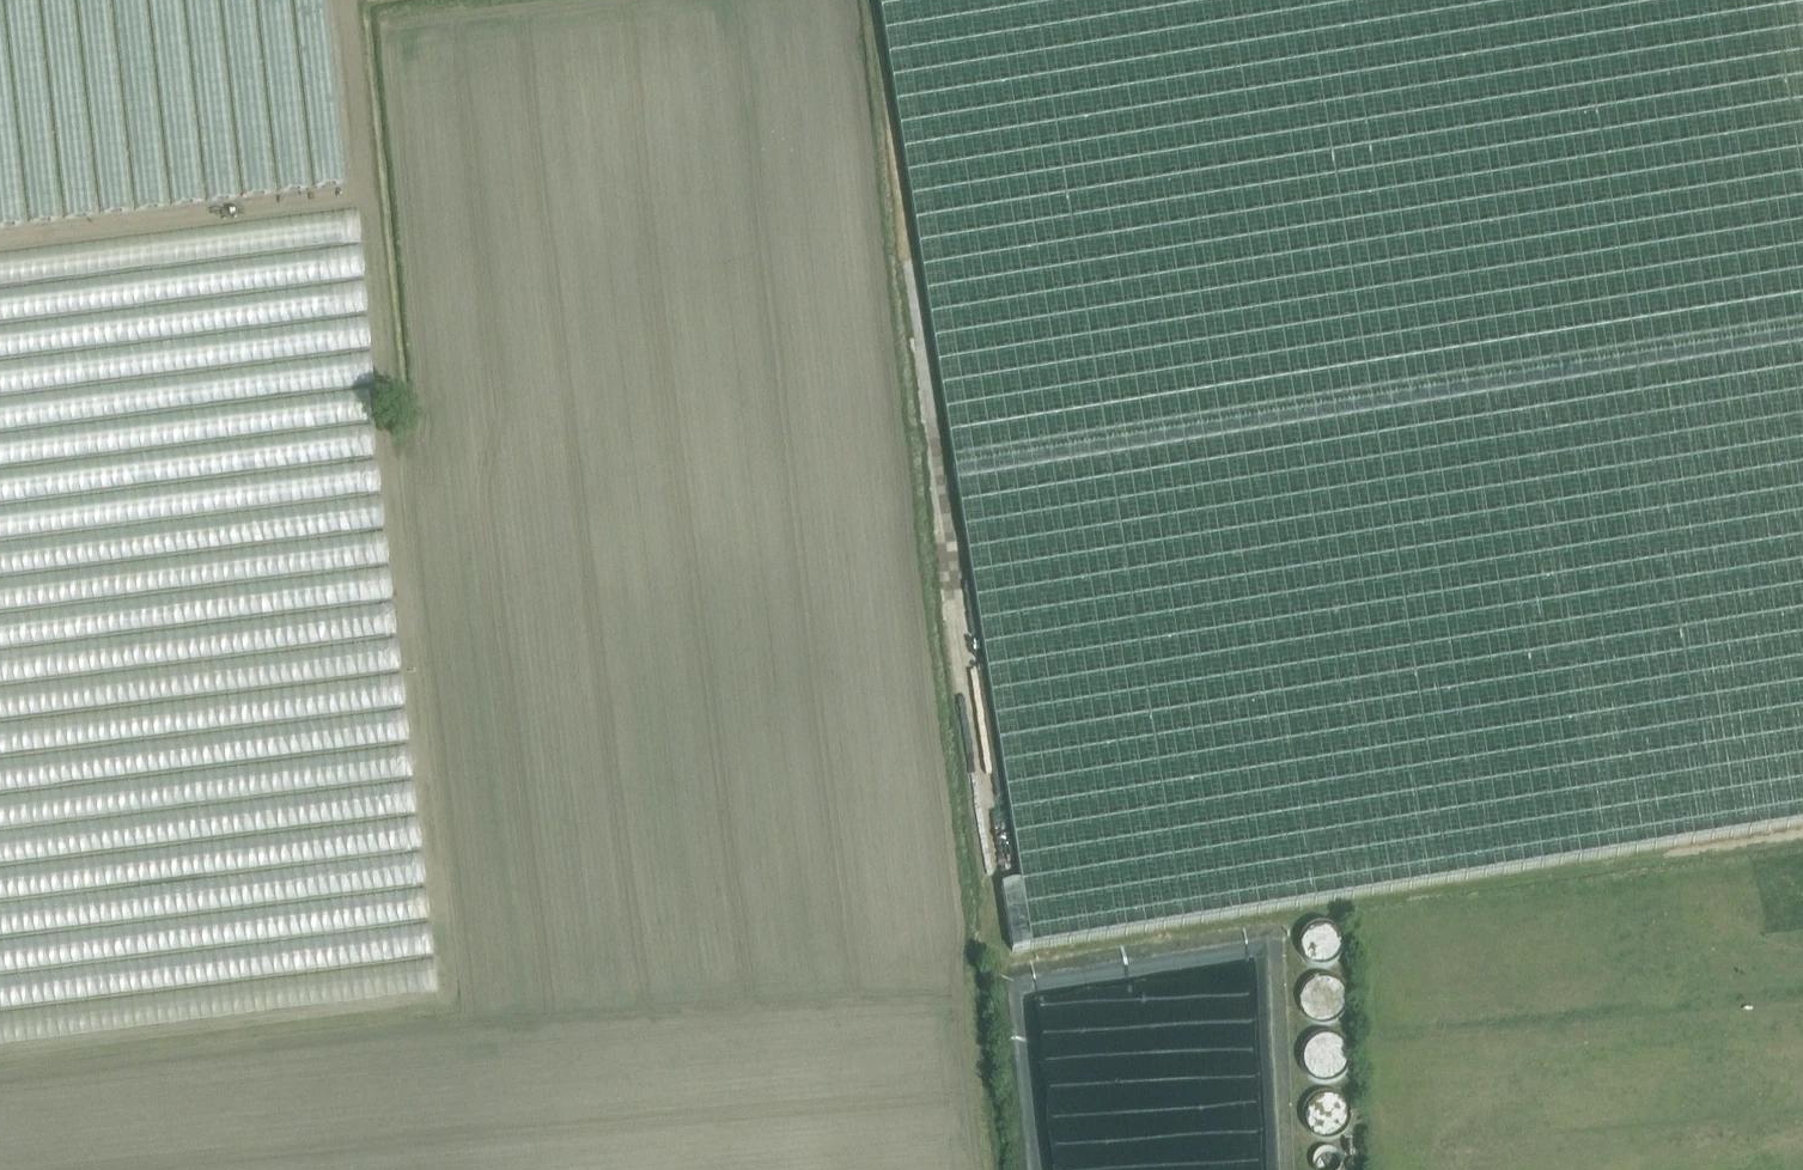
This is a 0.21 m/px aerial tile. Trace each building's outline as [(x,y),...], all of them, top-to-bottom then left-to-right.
[(971,580),(1020,884),(1001,887),(1012,952),(1802,824),(1802,0),(878,0),(971,580)] [(1346,933),(1313,931),(1312,954),(1345,956),(1346,933)] [(1327,983),(1311,1001),(1339,1026),(1355,1009),(1327,983)] [(1328,1041),(1309,1069),(1339,1089),(1358,1060),(1328,1041)] [(1355,1115),(1330,1096),(1315,1115),(1340,1134),(1355,1115)]
